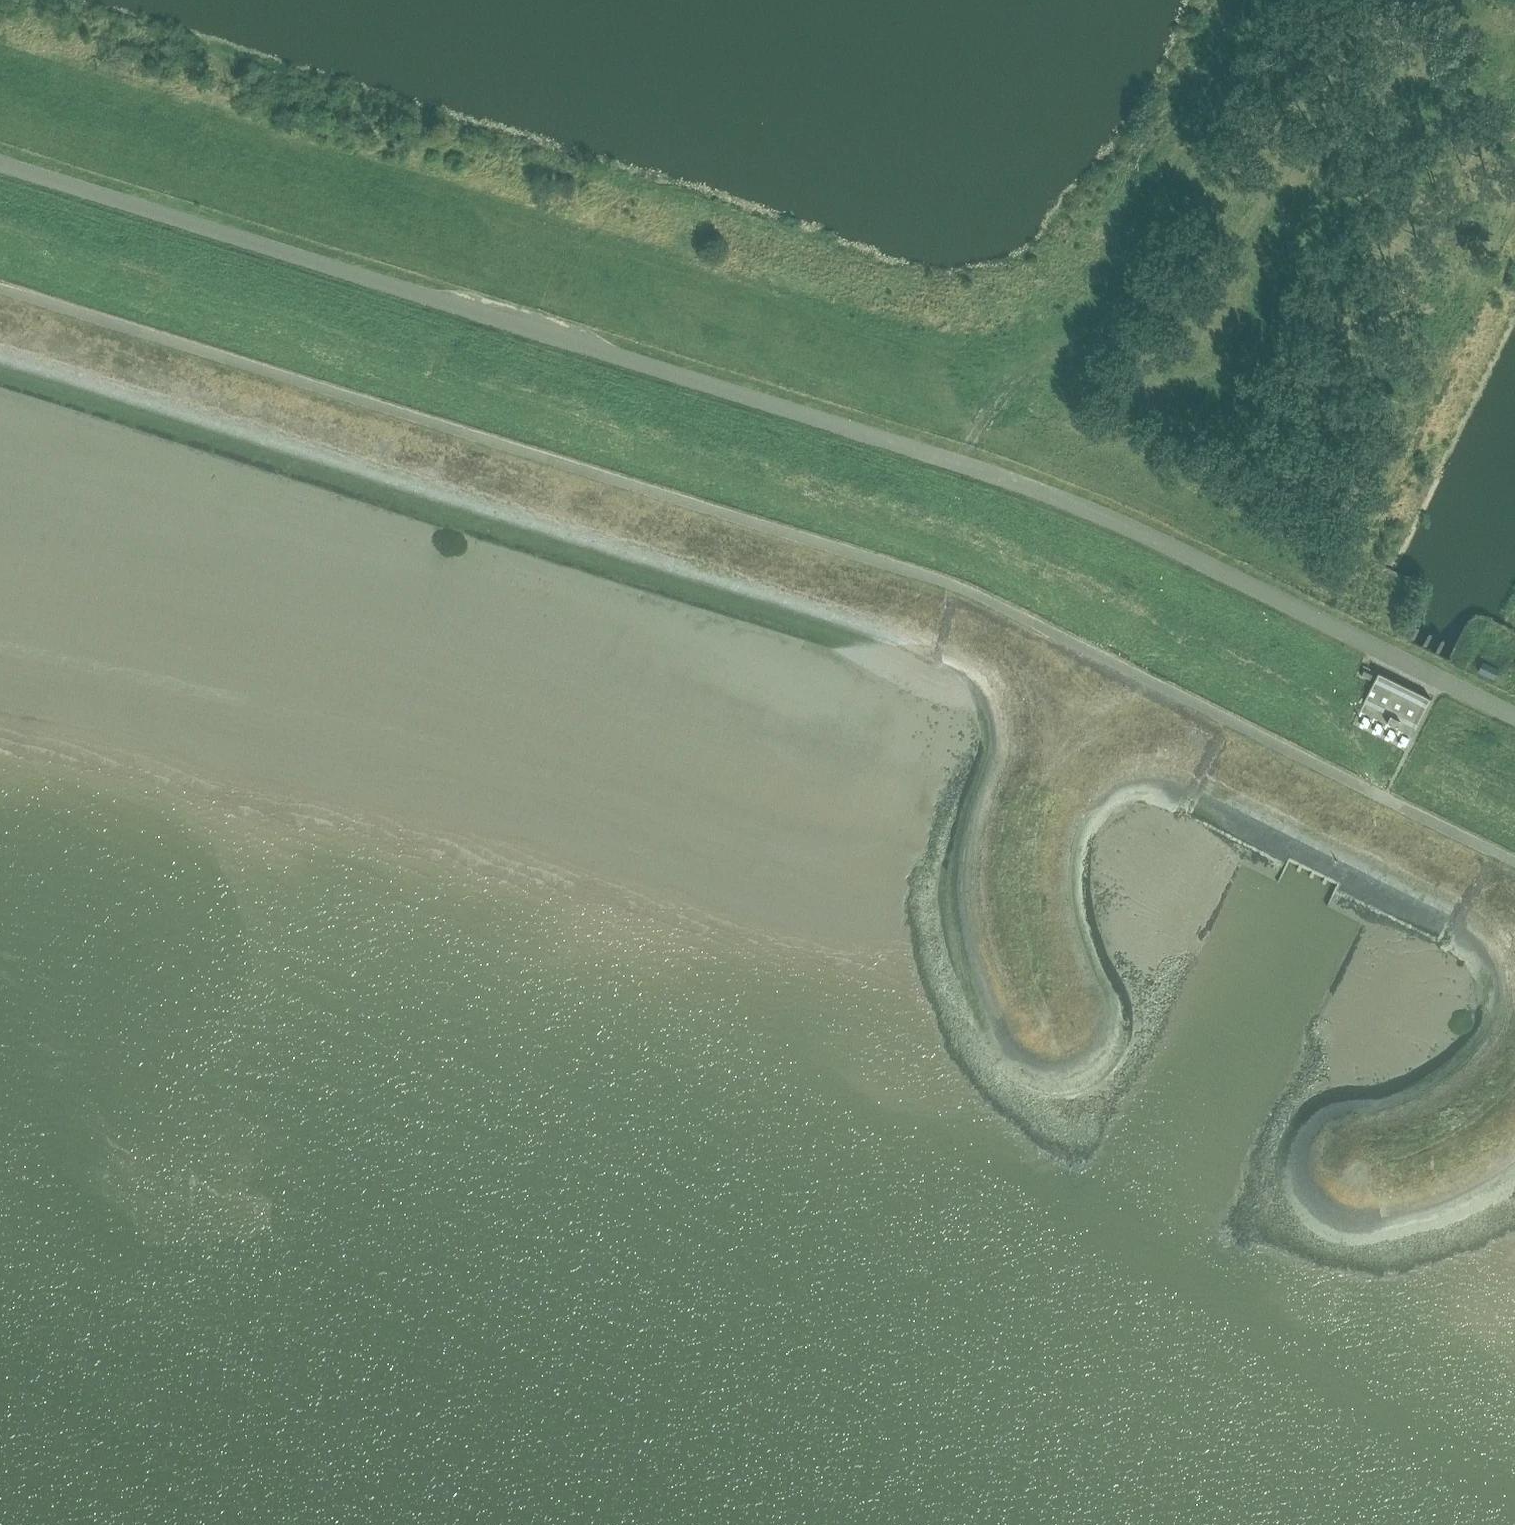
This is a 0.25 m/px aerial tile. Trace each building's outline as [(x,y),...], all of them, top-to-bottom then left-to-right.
[(1411,739),(1431,700),(1378,673),(1353,726),(1409,754),(1414,744),(1417,744),(1417,742),(1411,739)]
